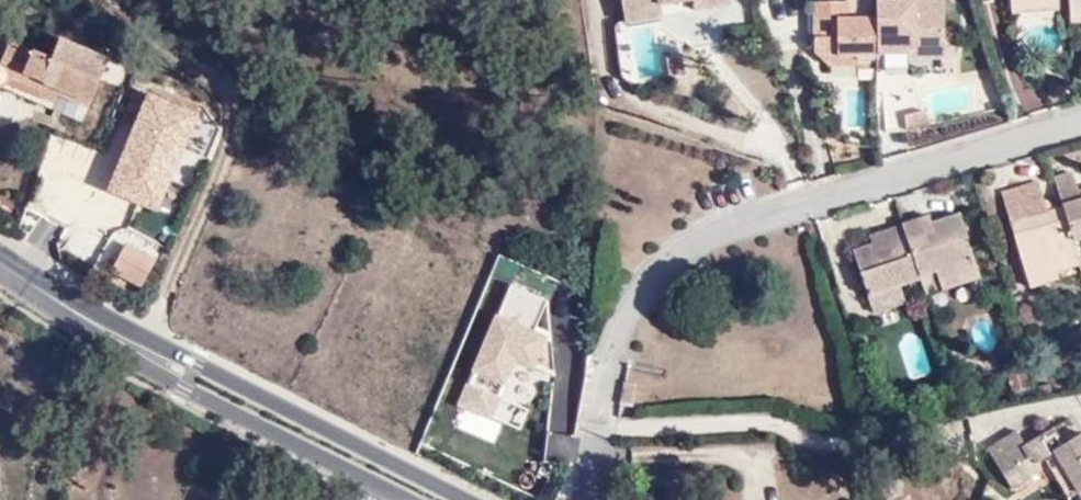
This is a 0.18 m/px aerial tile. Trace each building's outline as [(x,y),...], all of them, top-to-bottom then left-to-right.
[(624,37),(656,31),(654,18),(695,11),(696,23),(726,18),(724,0),(617,0),(624,37)] [(1008,11),(1064,8),(1064,0),(1007,0),(1008,11)] [(1064,8),(1065,15),(1065,19),(1080,18),(1080,0),(1064,0),(1064,8)] [(943,3),(873,4),(874,22),(875,47),(906,46),(906,65),(944,64),(943,3)] [(875,47),(874,22),(845,21),(845,5),(808,6),(809,59),(821,71),(833,72),(833,62),(852,63),(874,63),(875,47)] [(1009,19),(1065,15),(1064,8),(1008,11),(1009,19)] [(654,18),(656,31),(696,23),(695,11),(654,18)] [(1080,26),(1080,18),(1065,19),(1066,27),(1080,26)] [(90,95),(107,54),(61,35),(55,51),(10,33),(0,55),(0,80),(2,80),(6,78),(8,75),(10,71),(41,84),(43,77),(62,84),(90,95)] [(833,62),(833,72),(852,73),(852,63),(833,62)] [(10,71),(8,75),(57,95),(62,84),(43,77),(41,84),(10,71)] [(1012,224),(1030,279),(1058,270),(1063,275),(1080,269),(1080,257),(1080,254),(1080,190),(1075,173),(1056,179),(1065,207),(1049,212),(1038,180),(1002,192),(1012,224)] [(977,266),(961,215),(934,224),(927,227),(924,218),(903,226),(922,285),(977,266)] [(927,227),(934,224),(930,216),(924,218),(927,227)] [(872,303),(899,293),(922,285),(903,226),(882,233),(884,242),(875,245),(856,252),(872,303)] [(884,242),(882,233),(873,237),(875,245),(884,242)] [(103,276),(135,291),(148,266),(115,251),(103,276)] [(1034,292),(1065,282),(1063,275),(1058,270),(1030,279),(1034,292)] [(877,319),(904,311),(899,293),(872,303),(877,319)] [(1016,396),(1038,391),(1032,369),(1011,374),(1016,396)] [(1079,430),(1061,442),(1052,432),(1029,448),(1018,434),(986,455),(1015,495),(1046,473),(1064,494),(1075,487),(1080,496),(1080,433),(1079,430)]
